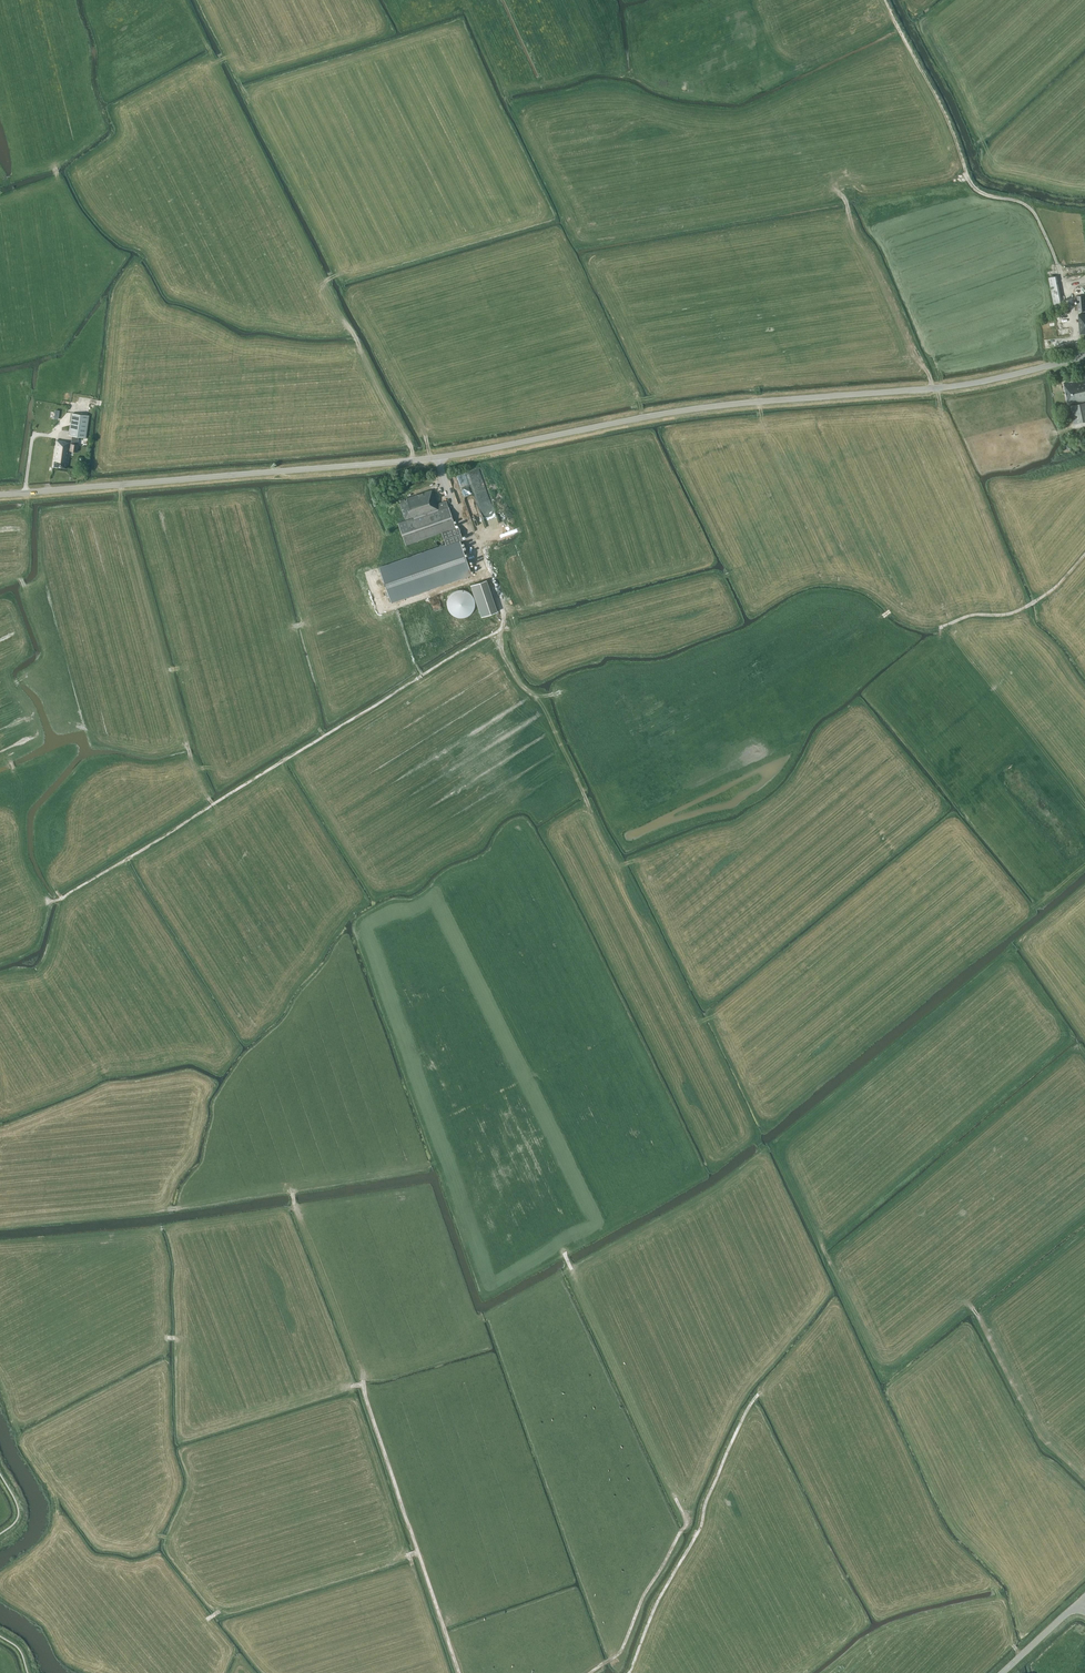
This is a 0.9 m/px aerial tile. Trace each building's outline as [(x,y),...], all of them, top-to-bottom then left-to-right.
[(1062,303),(1058,273),(1049,274),(1053,304),(1062,303)] [(1084,311),(1084,304),(1084,295),(1077,296),(1077,304),(1074,304),(1075,310),(1078,310),(1078,311),(1084,311)] [(1064,387),(1067,399),(1068,404),(1077,403),(1077,404),(1070,406),(1074,424),(1084,421),(1084,378),(1074,380),(1069,381),(1063,383),(1064,387)] [(57,419),(57,421),(59,421),(60,411),(51,410),(50,419),(57,419)] [(89,415),(72,413),(69,435),(72,436),(79,437),(86,438),(89,415)] [(54,466),(66,468),(67,462),(68,462),(69,451),(77,452),(78,444),(71,443),(70,443),(66,442),(66,441),(57,440),(54,460),(55,460),(54,466)] [(468,471),(451,476),(453,483),(456,482),(456,484),(460,482),(472,519),(476,518),(477,520),(483,518),(468,471)] [(441,532),(446,545),(379,567),(391,601),(471,574),(460,541),(463,540),(458,526),(455,527),(449,506),(448,506),(447,501),(437,504),(432,490),(400,500),(401,502),(400,502),(405,518),(412,516),(413,518),(406,520),(397,523),(405,545),(441,532)] [(499,541),(500,545),(520,540),(519,536),(499,541)] [(482,614),(499,608),(487,577),(470,583),(482,614)] [(470,593),(468,591),(467,590),(465,590),(463,589),(461,589),(459,589),(457,590),(455,591),(453,592),(451,593),(450,594),(449,596),(448,598),(447,600),(447,602),(447,604),(447,606),(448,608),(448,610),(450,612),(451,613),(452,614),(454,616),(456,616),(458,617),(460,617),(462,617),(464,617),(466,616),(468,615),(470,614),(471,613),(472,611),(473,610),(474,608),(475,606),(475,604),(475,602),(474,600),(474,598),(473,596),(472,594),(470,593)] [(466,635),(461,626),(460,627),(458,624),(447,629),(452,641),(466,635)]
